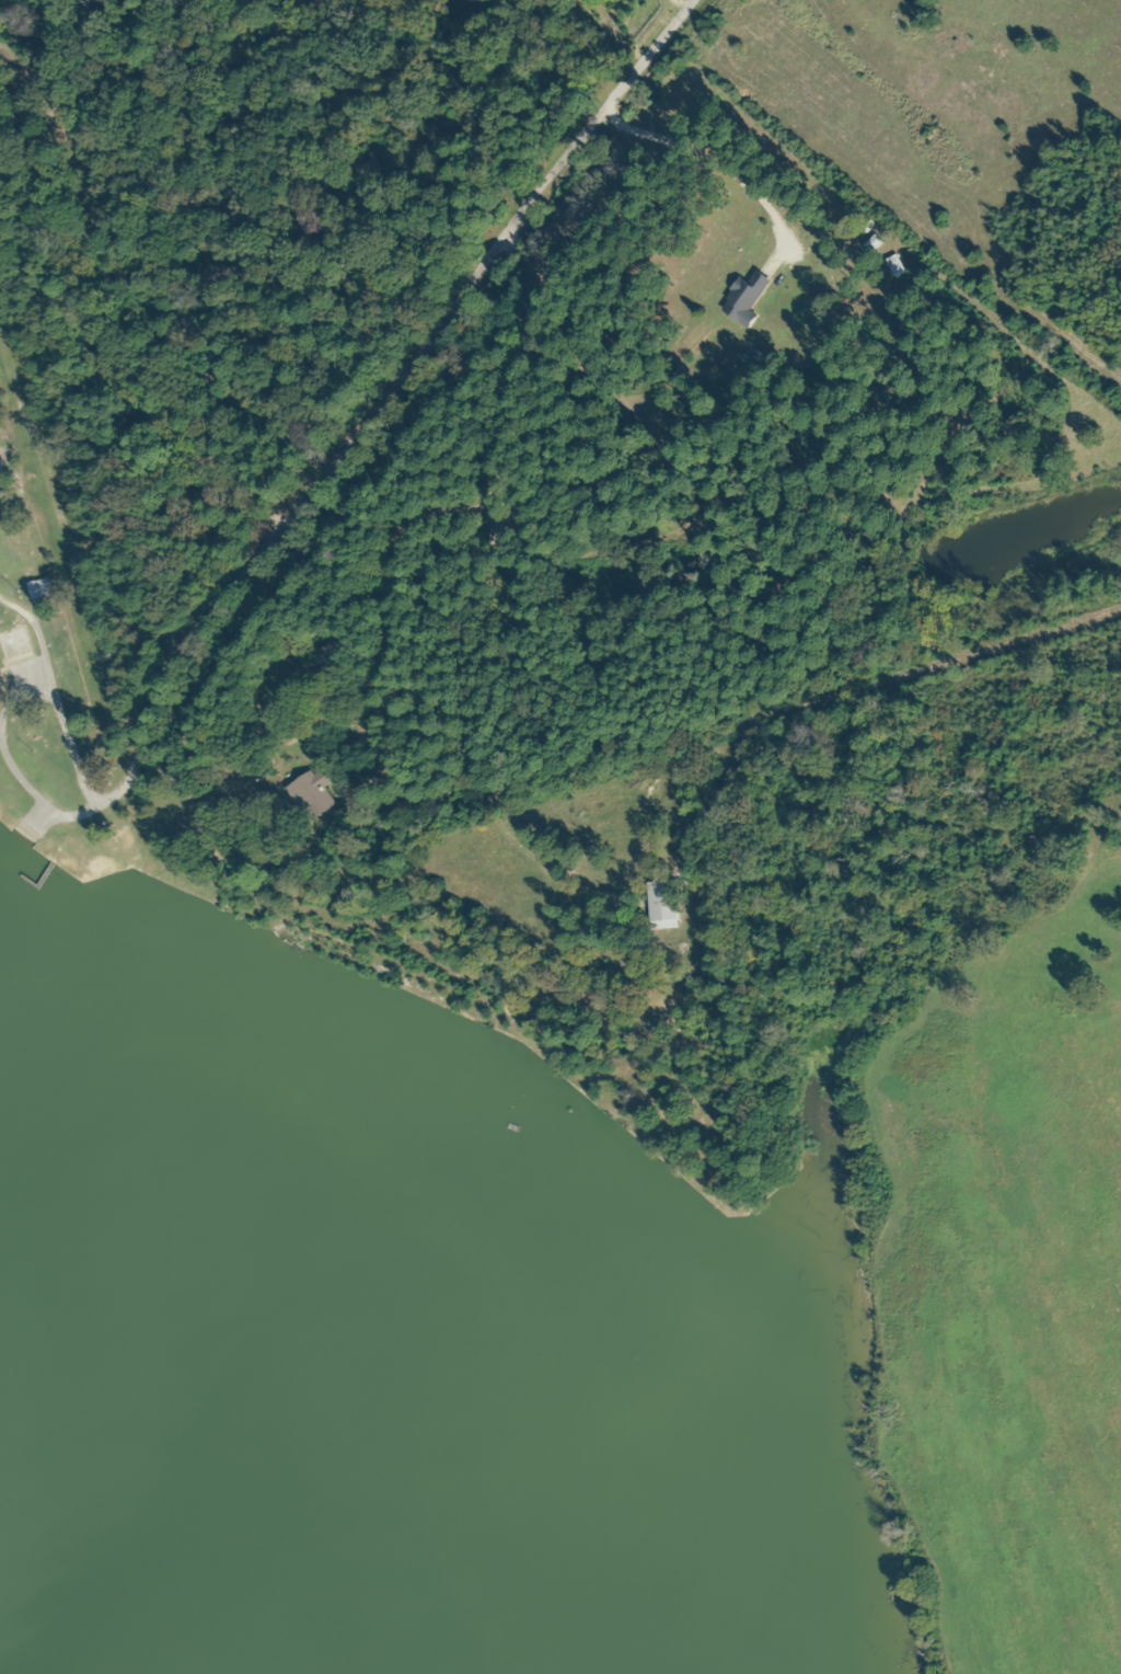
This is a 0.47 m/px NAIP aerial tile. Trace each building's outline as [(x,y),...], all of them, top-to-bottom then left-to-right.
[(32,601),(52,594),(47,578),(26,585),(32,601)] [(8,666),(33,653),(19,627),(0,637),(0,650),(8,666)] [(329,803),(319,788),(328,781),(319,768),(309,775),(306,770),(281,787),(304,820),(329,803)] [(674,928),(672,881),(644,882),(647,930),(674,928)]
